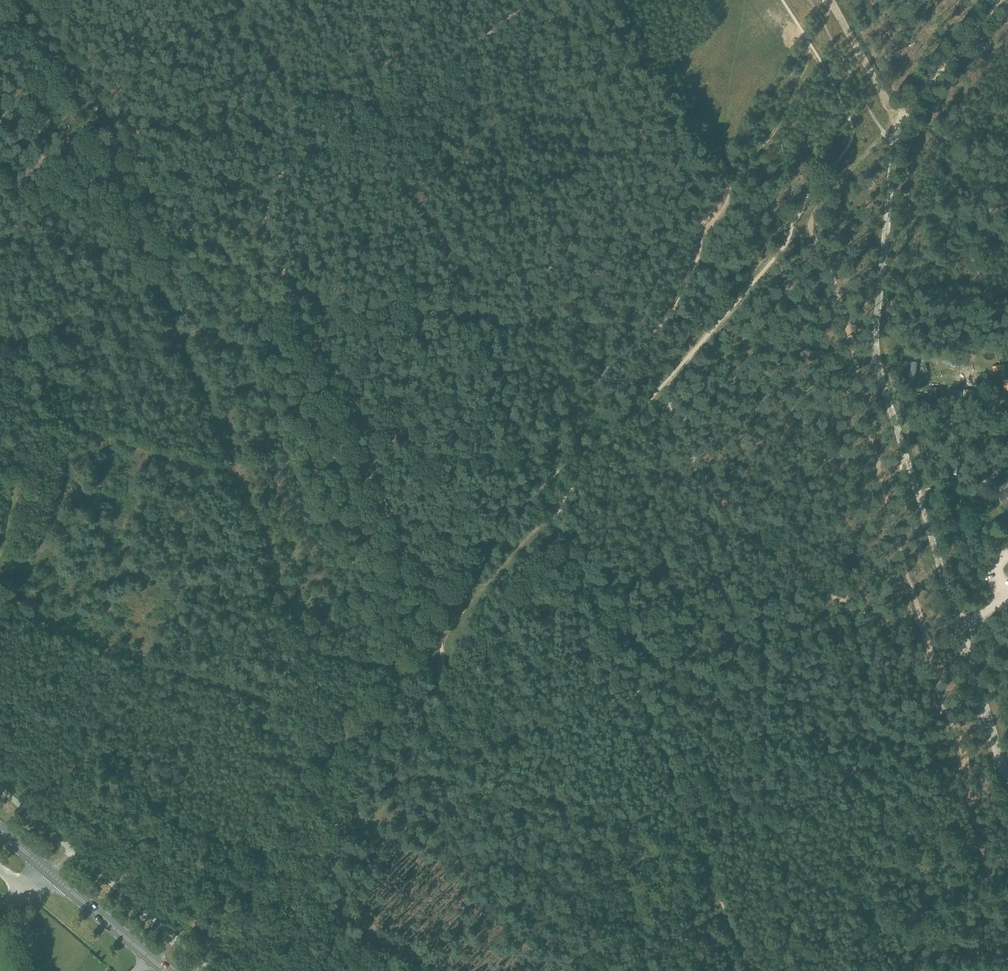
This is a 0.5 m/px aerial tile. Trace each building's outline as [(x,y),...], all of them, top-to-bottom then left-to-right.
[(1007,506),(1007,488),(998,493),(1006,507),(1007,506)]
